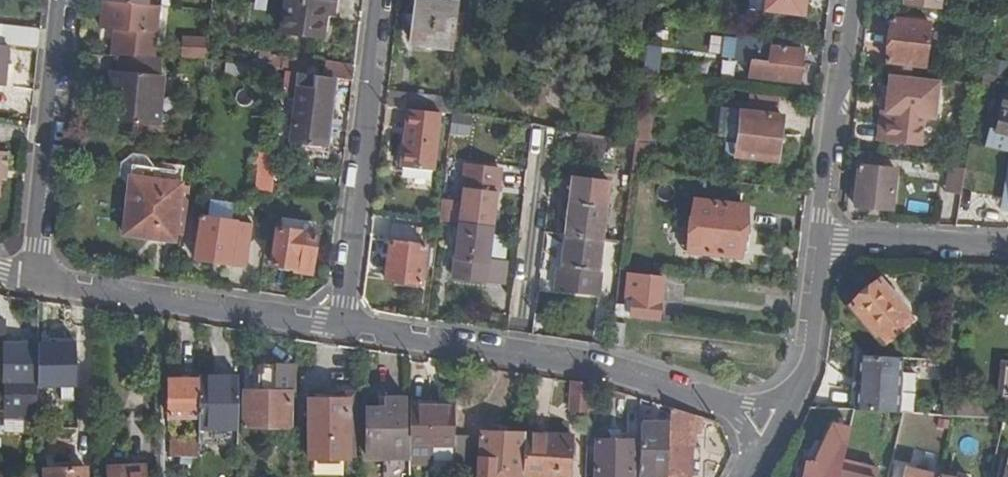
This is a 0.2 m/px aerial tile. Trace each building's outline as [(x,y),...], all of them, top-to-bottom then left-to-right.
[(104,0),(101,28),(117,29),(114,56),(116,57),(153,61),(159,6),(146,5),(104,0)] [(283,31),(321,36),(324,10),(332,11),(334,0),(287,0),(283,31)] [(449,0),(418,0),(412,44),(450,49),(456,1),(449,0)] [(763,10),(765,0),(750,0),(749,9),(763,10)] [(804,0),(765,0),(763,10),(763,12),(802,16),(804,0)] [(940,9),(941,0),(904,0),(903,5),(940,9)] [(931,22),(892,18),(886,62),(926,67),(931,22)] [(8,45),(38,48),(40,29),(4,25),(1,45),(8,45)] [(749,77),(799,83),(801,70),(805,71),(806,64),(802,63),(803,51),(771,47),(772,39),(739,35),(736,59),(751,61),(749,77)] [(207,46),(185,44),(183,64),(205,66),(206,59),(207,46)] [(4,85),(8,45),(1,45),(0,45),(0,85),(4,85)] [(643,72),(657,74),(660,48),(647,46),(643,72)] [(298,73),(304,74),(306,61),(270,55),(270,52),(259,51),(258,66),(276,69),(286,70),(286,71),(298,73)] [(121,121),(158,125),(163,75),(160,75),(162,62),(153,61),(116,57),(115,70),(111,70),(110,87),(118,87),(124,88),(121,121)] [(324,61),(322,76),(333,78),(353,81),(355,66),(324,61)] [(993,63),(990,74),(994,74),(1005,77),(1007,67),(993,63)] [(245,76),(275,80),(276,69),(258,66),(247,65),(245,76)] [(284,88),(296,89),(298,73),(286,71),(284,88)] [(990,74),(983,72),(981,85),(992,87),(994,74),(990,74)] [(290,143),(325,147),(333,78),(322,76),(304,74),(298,73),(296,89),(290,143)] [(939,80),(889,74),(885,111),(882,110),(878,141),(919,146),(923,117),(934,118),(939,80)] [(121,121),(124,88),(118,87),(114,121),(121,121)] [(408,108),(437,112),(439,96),(408,92),(406,108),(408,108)] [(1004,96),(995,129),(989,127),(984,145),(1007,151),(1007,97),(1004,96)] [(437,112),(408,108),(401,167),(433,170),(440,112),(437,112)] [(777,160),(782,115),(722,108),(719,135),(737,137),(736,143),(726,142),(724,154),(777,160)] [(454,110),(449,134),(467,138),(472,114),(454,110)] [(650,113),(639,111),(636,132),(648,133),(650,113)] [(604,140),(577,136),(575,154),(602,157),(604,140)] [(256,192),(270,194),(275,154),(259,152),(256,192)] [(181,184),(182,171),(156,168),(146,155),(132,154),(121,162),(119,176),(130,190),(131,178),(181,184)] [(494,215),(500,169),(466,165),(462,202),(443,200),(440,221),(459,223),(493,227),(494,215)] [(893,210),(898,169),(858,165),(853,207),(893,210)] [(962,192),(966,167),(950,165),(945,189),(962,192)] [(978,198),(983,170),(966,167),(962,192),(961,195),(978,198)] [(609,181),(572,176),(565,234),(602,238),(609,181)] [(917,189),(936,193),(939,180),(920,176),(917,189)] [(175,234),(184,235),(190,185),(181,184),(131,178),(130,190),(124,233),(174,239),(175,234)] [(746,206),(695,200),(689,250),(740,256),(746,206)] [(237,221),(201,215),(195,258),(230,263),(231,263),(245,265),(252,224),(237,222),(237,221)] [(489,258),(493,227),(459,223),(453,277),(486,281),(489,258)] [(316,234),(278,228),(272,265),(275,265),(278,269),(288,270),(291,268),(294,268),(294,265),(312,268),(316,234)] [(598,272),(602,238),(565,234),(561,267),(559,267),(556,289),(598,294),(600,272),(598,272)] [(426,245),(390,241),(385,279),(421,284),(426,245)] [(504,283),(507,261),(489,258),(486,281),(504,283)] [(659,318),(663,276),(628,273),(625,305),(616,304),(614,316),(630,318),(631,315),(659,318)] [(908,310),(879,276),(848,303),(881,341),(905,321),(901,316),(908,310)] [(38,345),(5,345),(4,382),(3,415),(36,415),(37,383),(38,345)] [(855,410),(898,412),(899,357),(865,355),(857,355),(855,410)] [(296,365),(249,363),(248,389),(244,389),(243,426),(244,426),(265,427),(265,434),(264,442),(290,443),(290,427),(291,391),(296,391),(296,365)] [(238,377),(198,376),(198,380),(198,417),(198,421),(238,421),(238,377)] [(198,380),(170,380),(169,394),(165,394),(165,405),(169,405),(169,417),(170,417),(198,417),(198,380)] [(570,410),(589,411),(590,384),(572,381),(570,410)] [(313,398),(308,398),(308,458),(348,458),(349,430),(349,398),(348,398),(348,393),(348,391),(313,391),(313,398)] [(356,393),(348,393),(348,398),(349,398),(349,430),(356,430),(356,393)] [(384,408),(367,408),(367,456),(410,457),(410,445),(410,435),(406,435),(406,398),(384,398),(384,408)] [(957,399),(943,399),(942,414),(956,415),(957,399)] [(987,401),(957,399),(956,415),(986,416),(987,401)] [(440,405),(409,405),(410,435),(410,445),(430,445),(454,445),(455,439),(455,411),(440,411),(440,405)] [(671,407),(669,424),(666,476),(680,476),(690,476),(692,448),(694,448),(695,444),(696,425),(700,425),(702,417),(671,407)] [(238,421),(198,421),(198,430),(238,430),(238,421)] [(669,424),(641,423),(639,475),(666,476),(669,424)] [(707,445),(708,426),(700,425),(696,425),(695,444),(707,445)] [(493,470),(523,472),(525,434),(480,431),(478,469),(479,469),(493,470)] [(530,476),(569,476),(572,436),(525,434),(523,472),(522,476),(530,476)] [(470,439),(455,439),(454,445),(454,474),(469,474),(470,439)] [(633,440),(596,439),(595,476),(632,476),(633,440)] [(198,443),(170,442),(170,456),(198,457),(198,443)] [(430,445),(410,445),(410,457),(410,464),(430,464),(430,445)] [(806,461),(802,476),(838,476),(840,469),(806,461)] [(107,467),(108,476),(146,476),(145,465),(107,467)] [(905,467),(903,476),(939,476),(939,475),(905,467)] [(44,469),(45,476),(85,476),(85,468),(44,469)]
